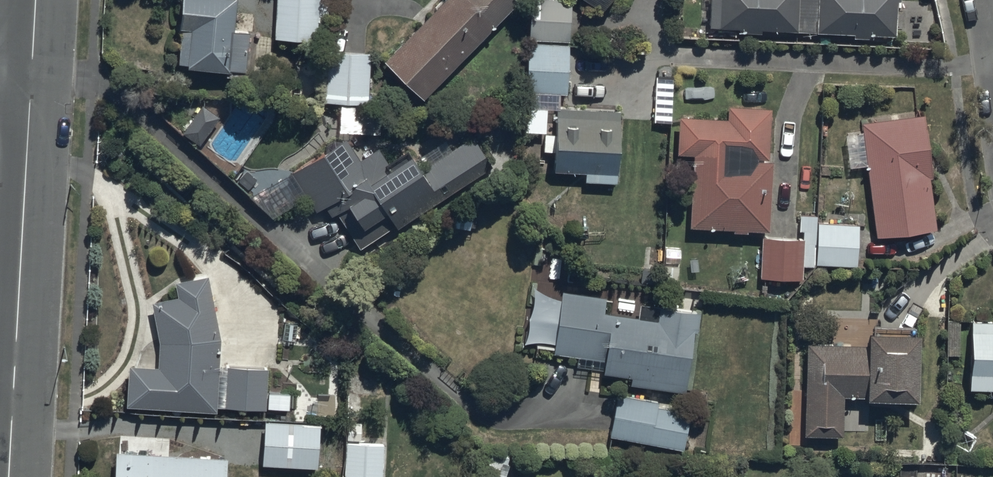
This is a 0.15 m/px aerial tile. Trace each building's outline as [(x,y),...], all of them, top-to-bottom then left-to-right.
[(234,0),(180,0),(178,25),(181,25),(177,62),(226,67),(225,75),(243,77),(249,26),(231,24),(234,0)] [(274,37),(315,40),(318,0),(276,0),(274,37)] [(430,103),(521,4),(517,0),(444,0),(387,63),(430,103)] [(569,38),(570,0),(530,0),(528,36),(569,38)] [(898,38),(899,0),(710,0),(708,30),(898,38)] [(370,47),(326,46),(325,99),(369,100),(370,47)] [(672,74),(656,73),(654,121),(671,121),(672,74)] [(199,142),(218,112),(198,100),(180,131),(199,142)] [(684,231),(766,236),(774,108),(692,104),(684,231)] [(555,111),(553,179),(624,180),(625,113),(555,111)] [(863,124),(881,239),(945,229),(927,114),(863,124)] [(336,208),(358,244),(492,162),(474,133),(422,165),(410,146),(389,159),(380,144),(360,156),(346,133),(290,167),(316,209),(324,204),(330,212),(336,208)] [(856,220),(814,220),(813,262),(855,263),(856,220)] [(765,282),(805,282),(805,241),(766,240),(765,282)] [(127,405),(220,413),(222,336),(210,277),(142,291),(154,347),(154,370),(131,368),(127,405)] [(553,374),(687,396),(700,315),(566,294),(553,374)] [(964,383),(992,385),(992,313),(969,311),(964,383)] [(957,316),(944,317),(945,352),(958,352),(957,316)] [(806,317),(802,430),(840,432),(842,389),(912,392),(915,322),(806,317)] [(269,363),(227,360),(225,406),(288,410),(289,391),(267,390),(269,363)] [(690,407),(617,391),(607,433),(681,449),(690,407)] [(319,422),(262,419),(260,462),(317,465),(319,422)] [(344,438),(342,476),(384,476),(385,439),(344,438)] [(231,461),(119,454),(117,476),(230,476),(231,461)]
